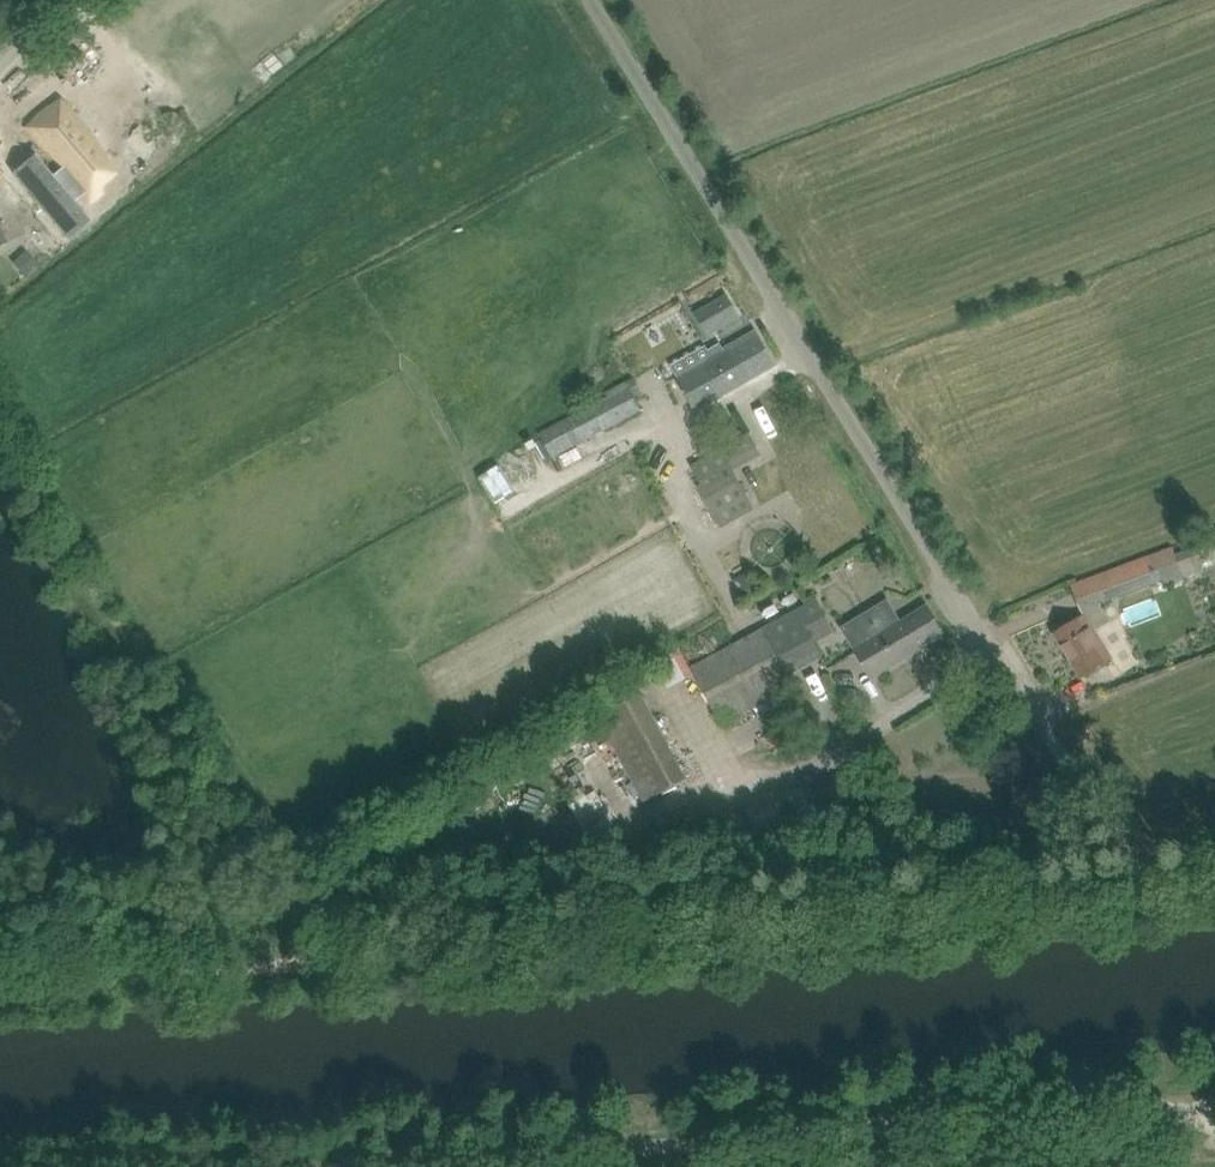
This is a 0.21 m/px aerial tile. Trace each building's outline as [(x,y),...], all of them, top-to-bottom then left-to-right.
[(35,154),(13,173),(69,239),(91,221),(78,205),(87,197),(92,203),(104,193),(101,189),(115,177),(92,149),(97,145),(61,102),(29,128),(50,153),(52,151),(65,166),(53,176),(35,154)] [(9,242),(0,226),(3,224),(0,218),(0,247),(9,242)] [(25,249),(13,260),(24,273),(37,262),(25,249)] [(691,314),(693,317),(703,336),(738,316),(732,303),(708,315),(704,307),(691,314)] [(678,377),(694,408),(754,374),(774,362),(756,332),(736,344),(678,377)] [(580,409),(538,432),(552,457),(593,434),(594,436),(605,430),(604,429),(640,410),(633,396),(642,391),(633,376),(601,393),(600,392),(577,404),(580,409)] [(749,433),(693,463),(721,522),(751,509),(733,469),(760,456),(749,433)] [(479,477),(494,503),(513,491),(498,466),(479,477)] [(1084,616),(1056,633),(1082,676),(1105,662),(1096,646),(1102,643),(1094,631),(1108,622),(1096,603),(1158,579),(1162,588),(1185,579),(1173,547),(1072,586),(1080,608),(1084,616)] [(814,642),(834,631),(817,599),(761,630),(692,667),(722,724),(792,686),(786,675),(822,655),(814,642)] [(864,628),(849,637),(872,676),(923,646),(944,633),(928,606),(902,621),(888,599),(867,612),(873,623),(864,628)] [(642,693),(598,717),(644,800),(687,776),(642,693)] [(569,801),(582,833),(613,821),(599,789),(569,801)]
